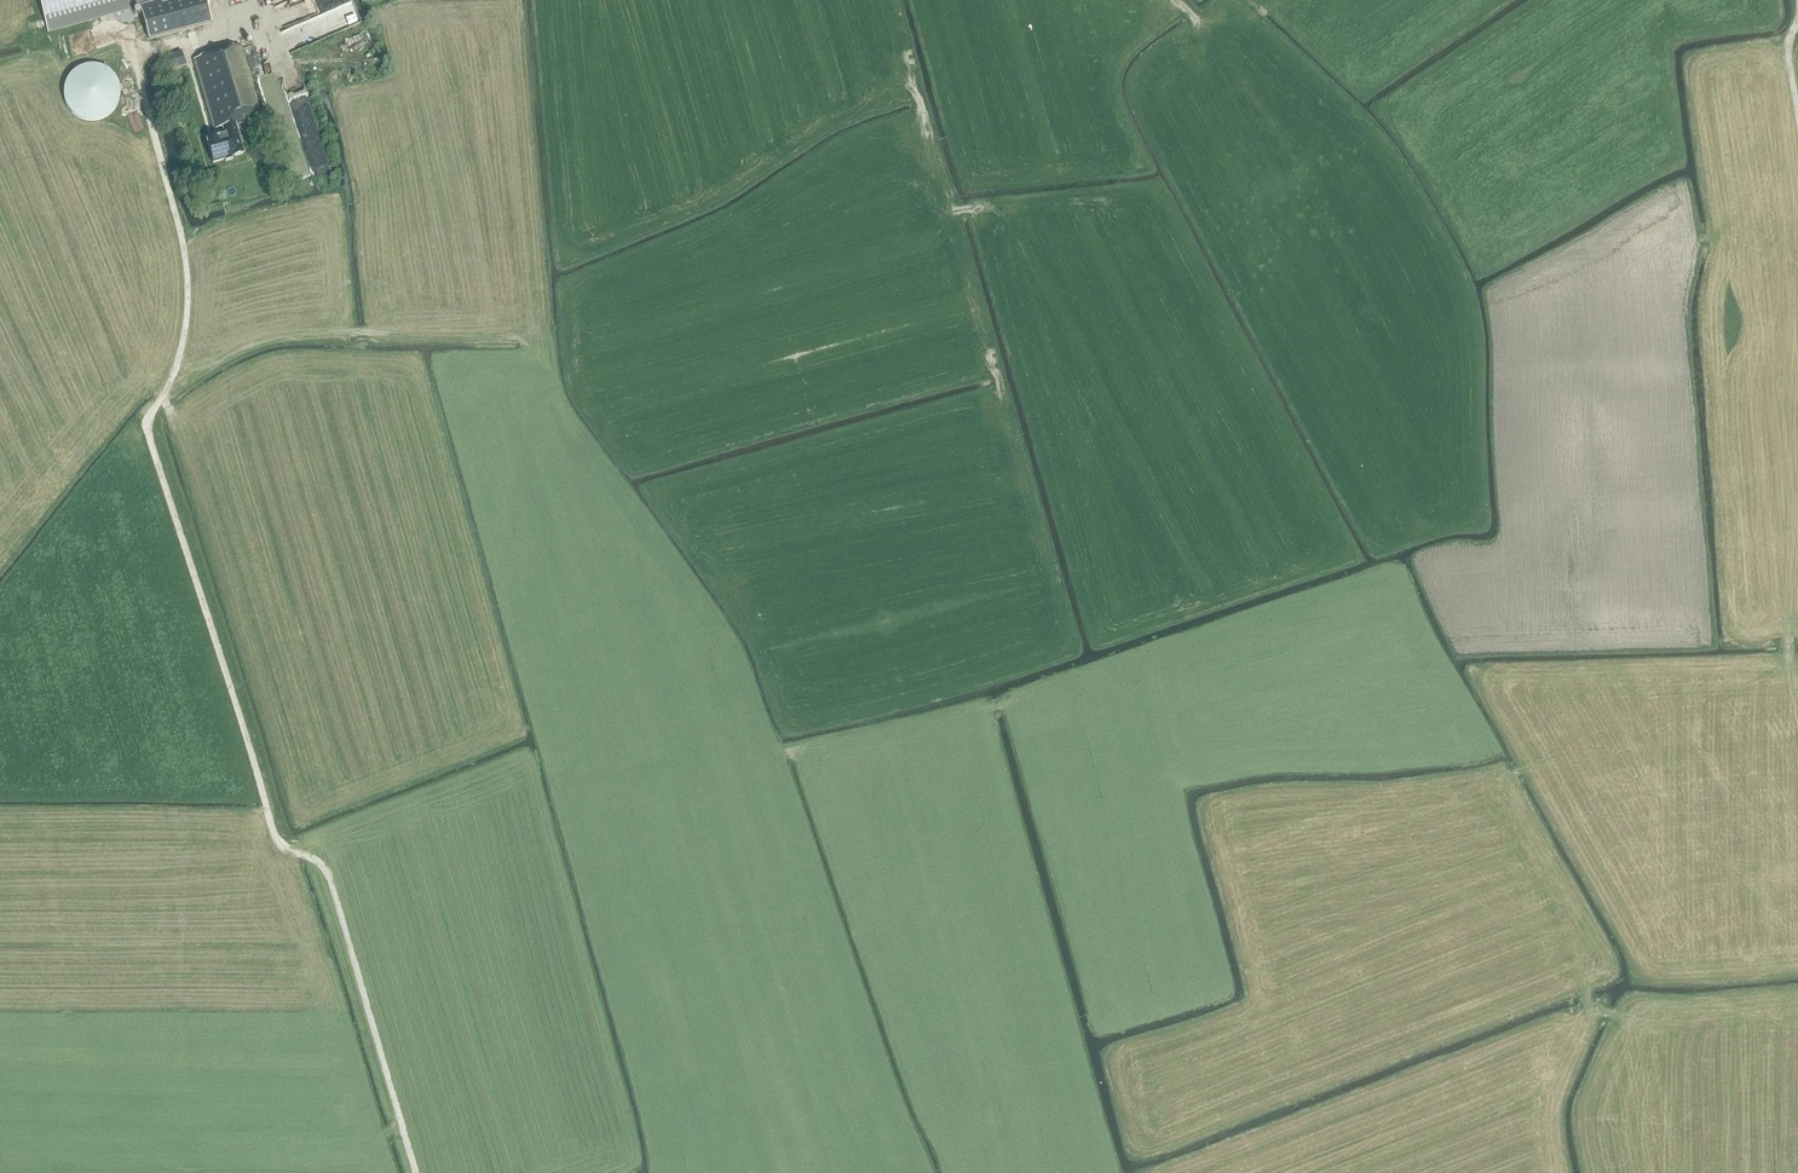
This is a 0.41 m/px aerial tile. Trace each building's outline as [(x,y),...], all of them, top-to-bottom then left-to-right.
[(47,33),(166,1),(166,0),(39,0),(47,33)] [(301,15),(286,21),(288,26),(303,19),(301,15)] [(359,54),(376,49),(372,38),(355,44),(359,54)] [(244,56),(255,52),(253,46),(241,49),(240,45),(194,58),(215,128),(218,127),(218,128),(222,126),(223,134),(206,139),(212,161),(224,158),(225,160),(231,158),(231,157),(242,154),(234,126),(262,117),(244,56)] [(181,51),(164,57),(170,71),(186,65),(181,51)] [(125,117),(122,65),(72,68),(74,119),(125,117)] [(273,157),(263,159),(266,171),(276,168),(273,157)]
